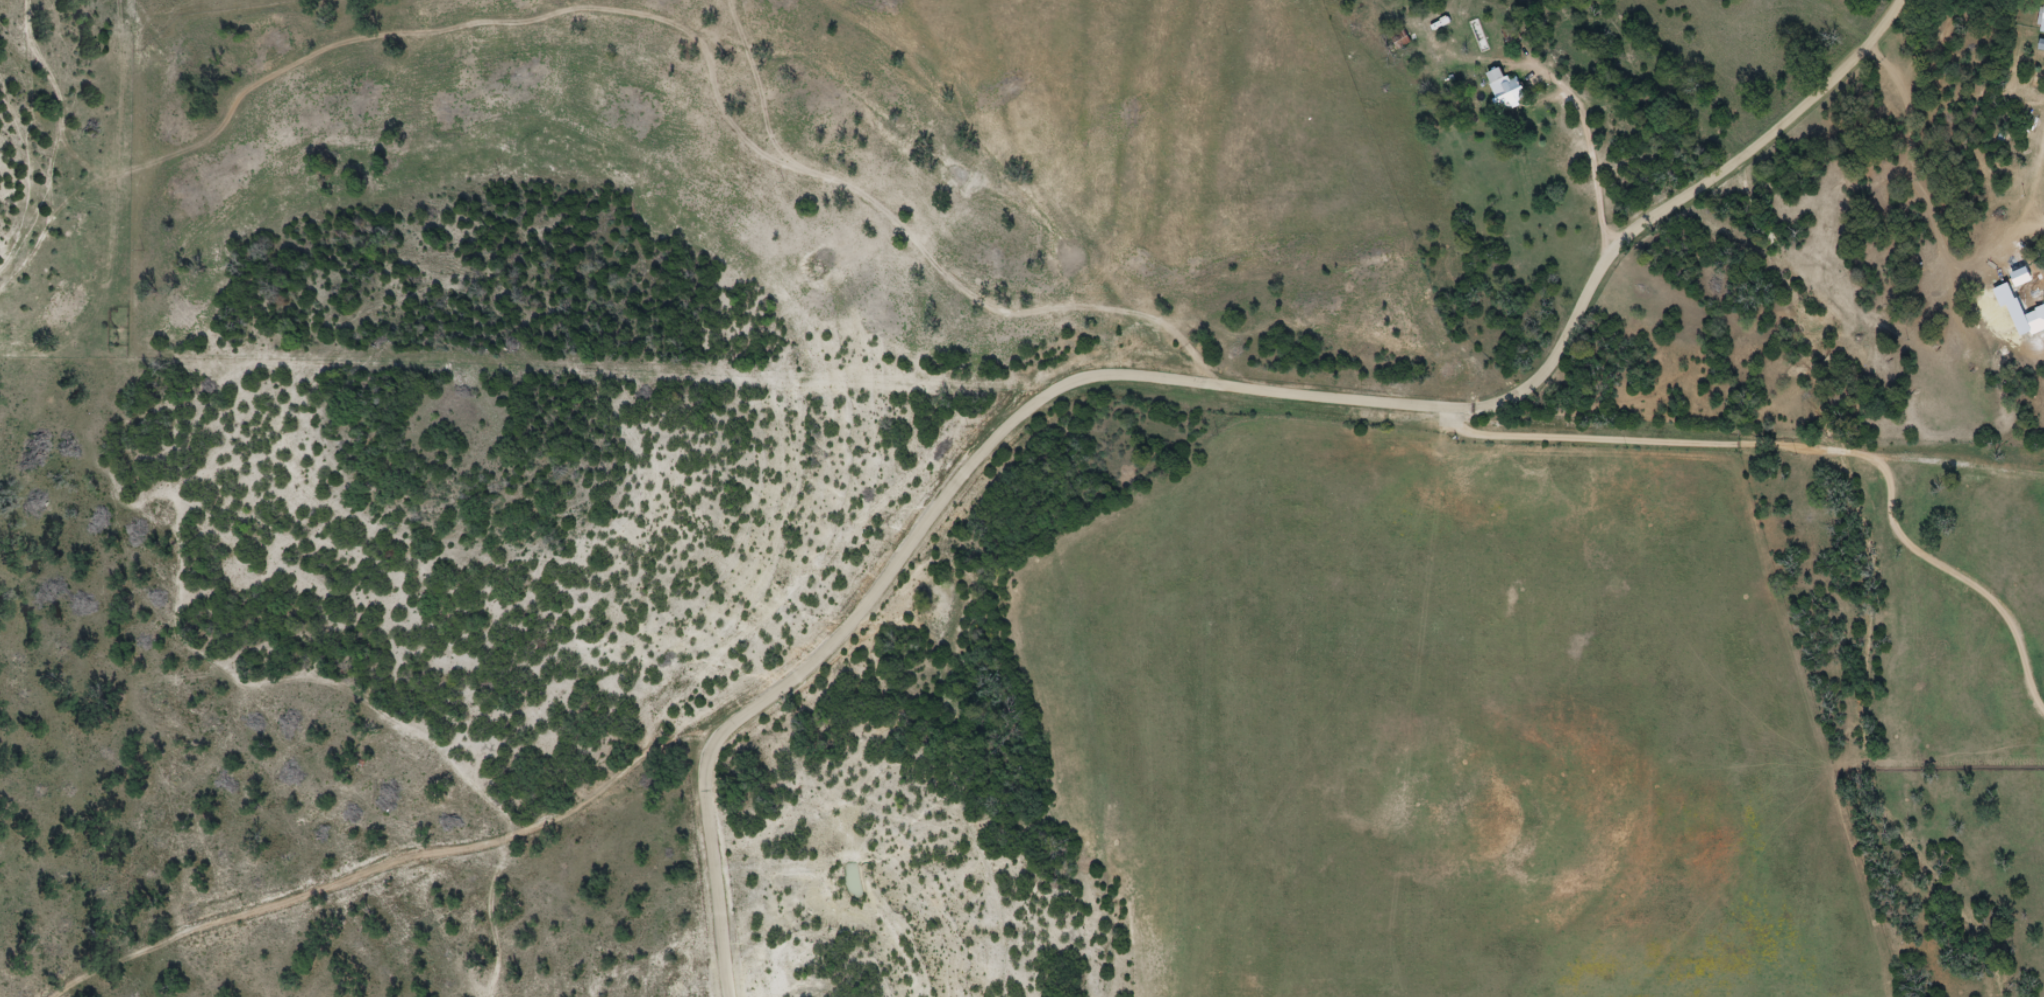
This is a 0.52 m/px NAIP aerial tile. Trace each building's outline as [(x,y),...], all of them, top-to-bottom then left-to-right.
[(1525,77),(1516,82),(1509,67),(1490,76),(1506,109),(1534,95),(1525,77)]
